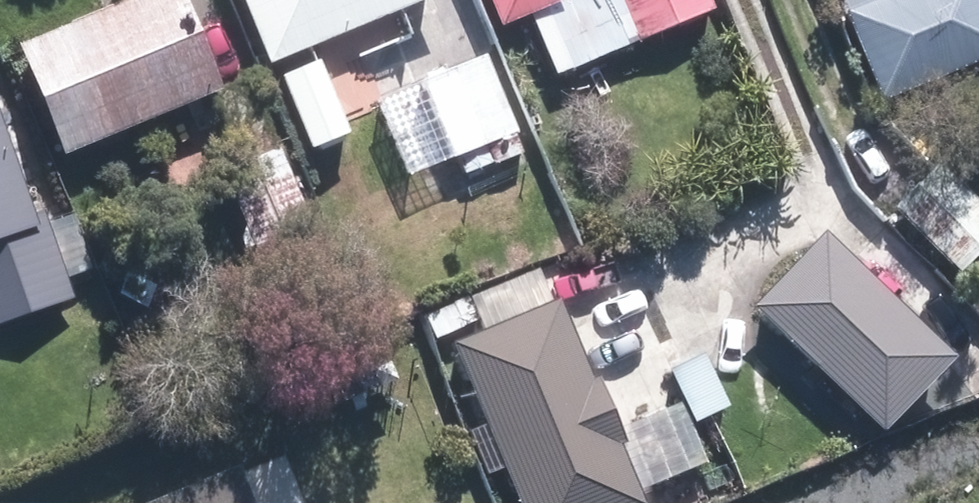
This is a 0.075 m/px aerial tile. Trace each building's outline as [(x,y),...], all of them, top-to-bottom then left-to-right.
[(46,156),(202,88),(164,0),(106,0),(0,45),(0,51),(46,156)] [(265,79),(432,8),(429,0),(231,0),(265,79)] [(491,35),(551,10),(547,0),(477,0),(491,35)] [(550,91),(709,23),(699,0),(597,0),(525,31),(550,91)] [(876,113),(978,72),(978,0),(849,0),(834,6),(876,113)] [(320,71),(332,99),(359,88),(347,59),(320,71)] [(369,110),(400,189),(511,145),(480,68),(369,110)] [(212,170),(245,247),(299,226),(266,147),(212,170)] [(65,309),(32,223),(25,225),(0,158),(0,332),(65,309)] [(436,188),(447,212),(499,188),(489,165),(436,188)] [(950,273),(978,237),(978,218),(921,169),(882,215),(950,273)] [(707,282),(836,407),(902,337),(775,213),(707,282)] [(460,339),(527,502),(650,502),(566,296),(460,339)] [(888,377),(929,414),(971,371),(930,331),(888,377)] [(225,482),(177,502),(234,502),(225,482)]
